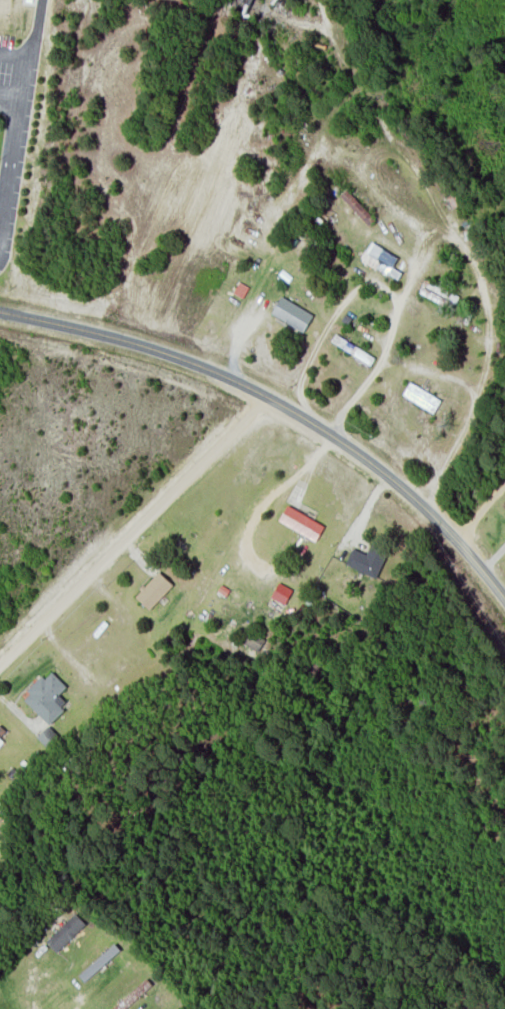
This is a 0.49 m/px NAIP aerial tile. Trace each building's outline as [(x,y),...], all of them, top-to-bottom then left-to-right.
[(271,315),(305,330),(313,311),(279,297),(271,315)] [(315,540),(324,525),(287,504),(278,520),(315,540)] [(344,564),(376,578),(388,550),(370,543),(366,553),(352,547),(344,564)] [(134,595),(149,609),(173,584),(158,570),(134,595)] [(68,704),(59,694),(66,686),(52,671),(44,678),(42,676),(21,696),(47,723),(68,704)] [(56,951),(86,924),(75,912),(45,940),(56,951)] [(121,952),(116,944),(77,972),(82,980),(121,952)]
